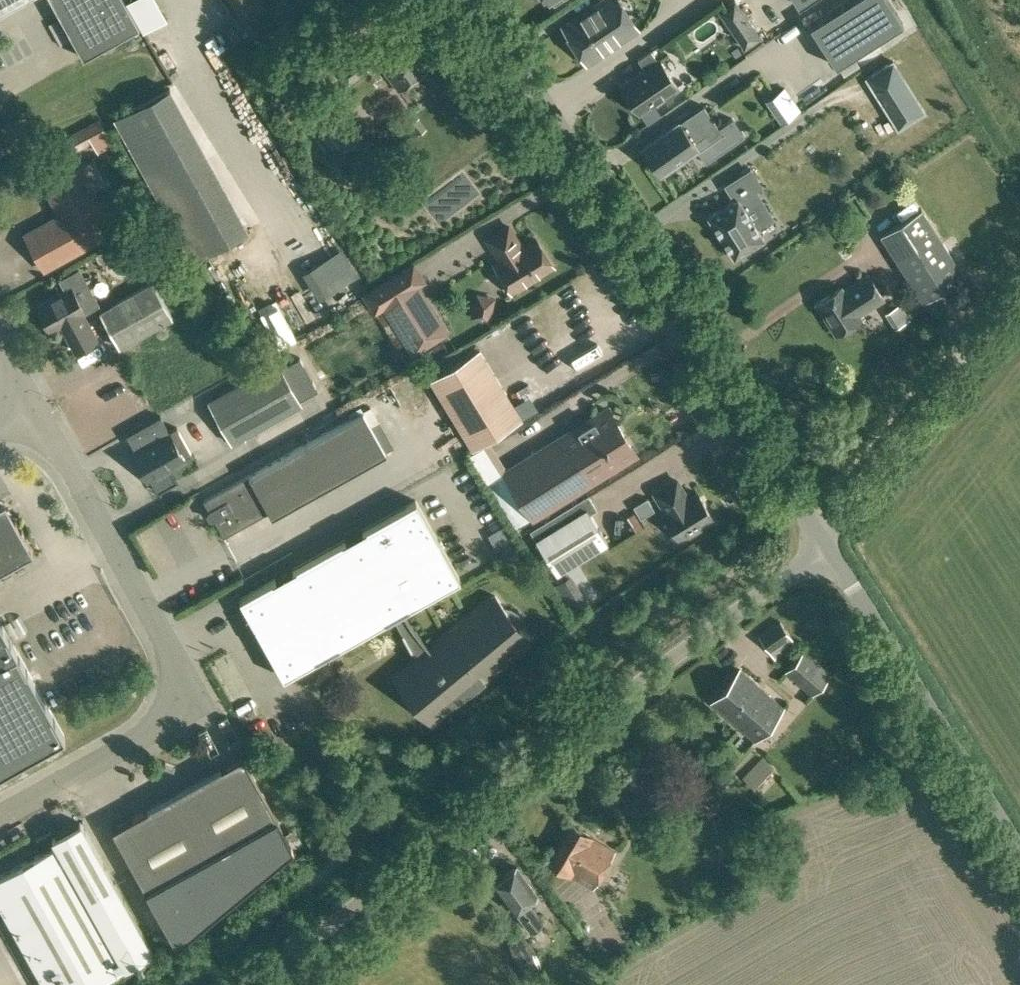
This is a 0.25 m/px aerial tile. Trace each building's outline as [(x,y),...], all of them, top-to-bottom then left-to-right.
[(21,0),(0,0),(0,12),(21,0)] [(55,5),(84,57),(139,26),(126,2),(125,0),(52,0),(55,5)] [(562,26),(586,62),(625,36),(637,28),(619,0),(602,0),(562,26)] [(889,0),(848,0),(809,25),(835,65),(903,22),(889,0)] [(745,47),(760,37),(734,1),(720,11),(745,47)] [(399,91),(429,69),(405,37),(375,59),(399,91)] [(657,60),(651,50),(637,59),(644,69),(620,85),(639,113),(663,96),(666,98),(674,92),(674,89),(678,86),(659,59),(657,60)] [(349,86),(368,71),(357,56),(336,71),(349,86)] [(894,62),(867,78),(899,128),(925,112),(894,62)] [(789,123),(809,113),(795,87),(775,97),(789,123)] [(668,181),(663,174),(677,164),(675,162),(684,155),(685,158),(698,150),(706,162),(744,135),(732,118),(719,127),(715,120),(703,104),(691,113),(696,120),(684,128),(679,121),(663,132),(642,146),(667,181),(668,181)] [(113,143),(99,118),(66,136),(74,151),(91,142),(97,152),(113,143)] [(343,119),(328,130),(343,150),(358,139),(343,119)] [(418,119),(410,125),(418,135),(426,129),(418,119)] [(44,269),(115,231),(80,167),(44,187),(59,215),(25,234),(44,269)] [(734,256),(764,238),(745,207),(751,203),(745,194),(761,184),(751,168),(726,184),(735,198),(708,215),(734,256)] [(923,301),(964,275),(921,207),(880,233),(923,301)] [(522,247),(509,225),(487,239),(501,260),(495,264),(512,291),(517,288),(519,291),(530,284),(528,281),(553,266),(536,238),(522,247)] [(383,308),(411,355),(449,332),(420,285),(427,281),(415,261),(362,293),(375,314),(383,308)] [(883,297),(868,273),(843,289),(840,286),(816,301),(836,332),(860,317),(858,313),(883,297)] [(119,346),(173,317),(153,282),(100,311),(119,346)] [(71,286),(36,305),(50,330),(61,325),(75,351),(97,339),(83,312),(85,311),(71,286)] [(490,322),(495,296),(477,292),(471,318),(490,322)] [(907,305),(895,313),(904,327),(916,318),(907,305)] [(472,448),(522,417),(480,349),(430,380),(472,448)] [(209,401),(232,443),(302,404),(299,398),(317,388),(298,355),(280,365),(278,362),(209,401)] [(533,515),(635,452),(608,409),(508,470),(490,440),(471,452),(516,526),(533,515)] [(272,517),(387,453),(363,411),(204,500),(210,510),(207,514),(210,519),(214,519),(224,536),(269,511),(272,517)] [(159,415),(125,434),(134,451),(132,452),(147,480),(148,480),(170,468),(193,455),(177,427),(169,432),(159,415)] [(688,498),(677,479),(655,492),(666,511),(664,513),(679,537),(713,516),(698,492),(688,498)] [(556,572),(608,541),(590,513),(598,508),(589,492),(530,529),(535,538),(556,572)] [(393,616),(403,610),(460,578),(416,500),(240,599),(284,677),(393,616)] [(33,551),(5,501),(0,503),(0,570),(33,551)] [(626,517),(635,530),(642,526),(633,512),(626,517)] [(571,614),(589,603),(571,573),(553,584),(571,614)] [(496,595),(431,649),(417,660),(396,678),(431,721),(446,709),(443,705),(451,701),(467,690),(474,685),(484,677),(484,678),(531,638),(496,595)] [(417,660),(431,649),(425,644),(419,638),(414,631),(410,625),(406,618),(403,610),(393,616),(417,660)] [(64,734),(18,652),(0,619),(0,770),(64,734)] [(776,660),(798,645),(780,620),(758,635),(776,660)] [(812,695),(831,673),(804,648),(785,671),(812,695)] [(755,739),(783,706),(740,668),(711,701),(755,739)] [(251,719),(257,716),(254,709),(247,712),(251,719)] [(175,943),(293,847),(277,817),(243,756),(112,829),(146,890),(175,943)] [(755,788),(773,767),(762,756),(742,776),(755,788)] [(152,960),(149,954),(154,951),(81,821),(53,837),(57,845),(0,876),(0,904),(45,984),(94,984),(127,967),(130,973),(152,960)] [(593,888),(615,851),(592,837),(593,835),(572,823),(549,862),(593,888)] [(753,838),(741,843),(745,853),(757,848),(753,838)] [(545,921),(528,899),(537,893),(517,866),(493,883),(513,910),(514,910),(530,932),(545,921)] [(19,958),(0,918),(0,967),(19,958)] [(655,919),(643,926),(648,934),(659,928),(655,919)] [(523,935),(510,945),(514,955),(518,960),(534,949),(523,935)]
